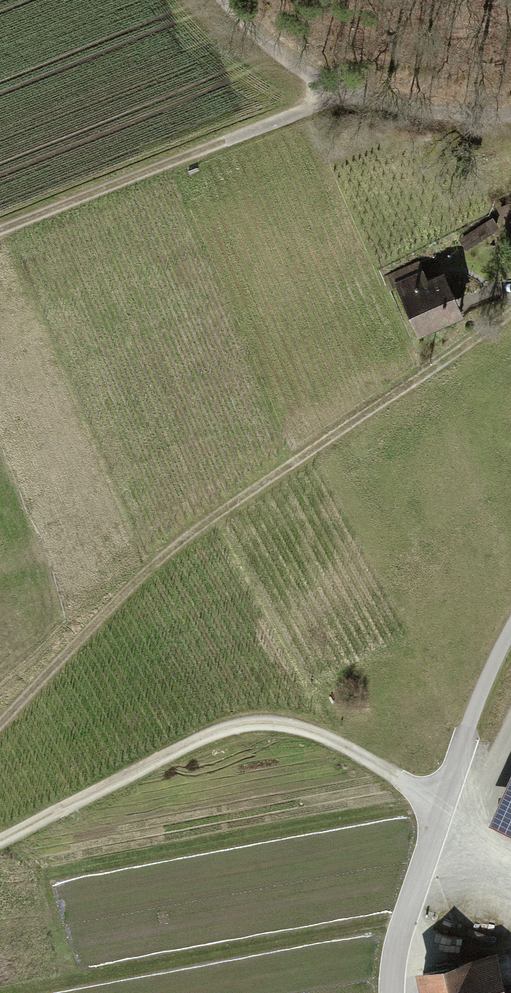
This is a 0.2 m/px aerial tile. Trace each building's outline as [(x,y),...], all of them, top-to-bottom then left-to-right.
[(396,294),(391,297),(411,342),(459,320),(437,273),(422,280),(418,271),(391,283),(396,294)] [(490,810),(510,820),(510,764),(490,810)] [(408,970),(413,992),(500,992),(491,952),(408,970)]
